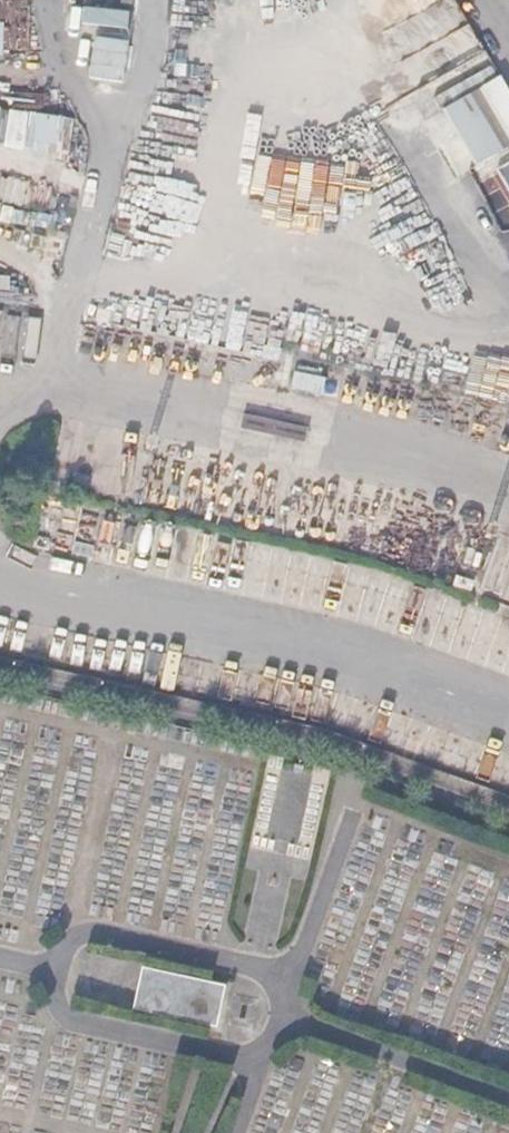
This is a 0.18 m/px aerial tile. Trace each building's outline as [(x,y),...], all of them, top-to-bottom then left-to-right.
[(92,22),(89,75),(125,76),(128,3),(81,1),(81,21),(92,22)] [(472,162),(508,144),(508,88),(497,65),(438,95),(472,162)] [(62,147),(64,110),(0,107),(0,145),(62,147)] [(486,172),(508,213),(508,159),(486,172)] [(223,982),(142,965),(133,1006),(214,1024),(223,982)]
